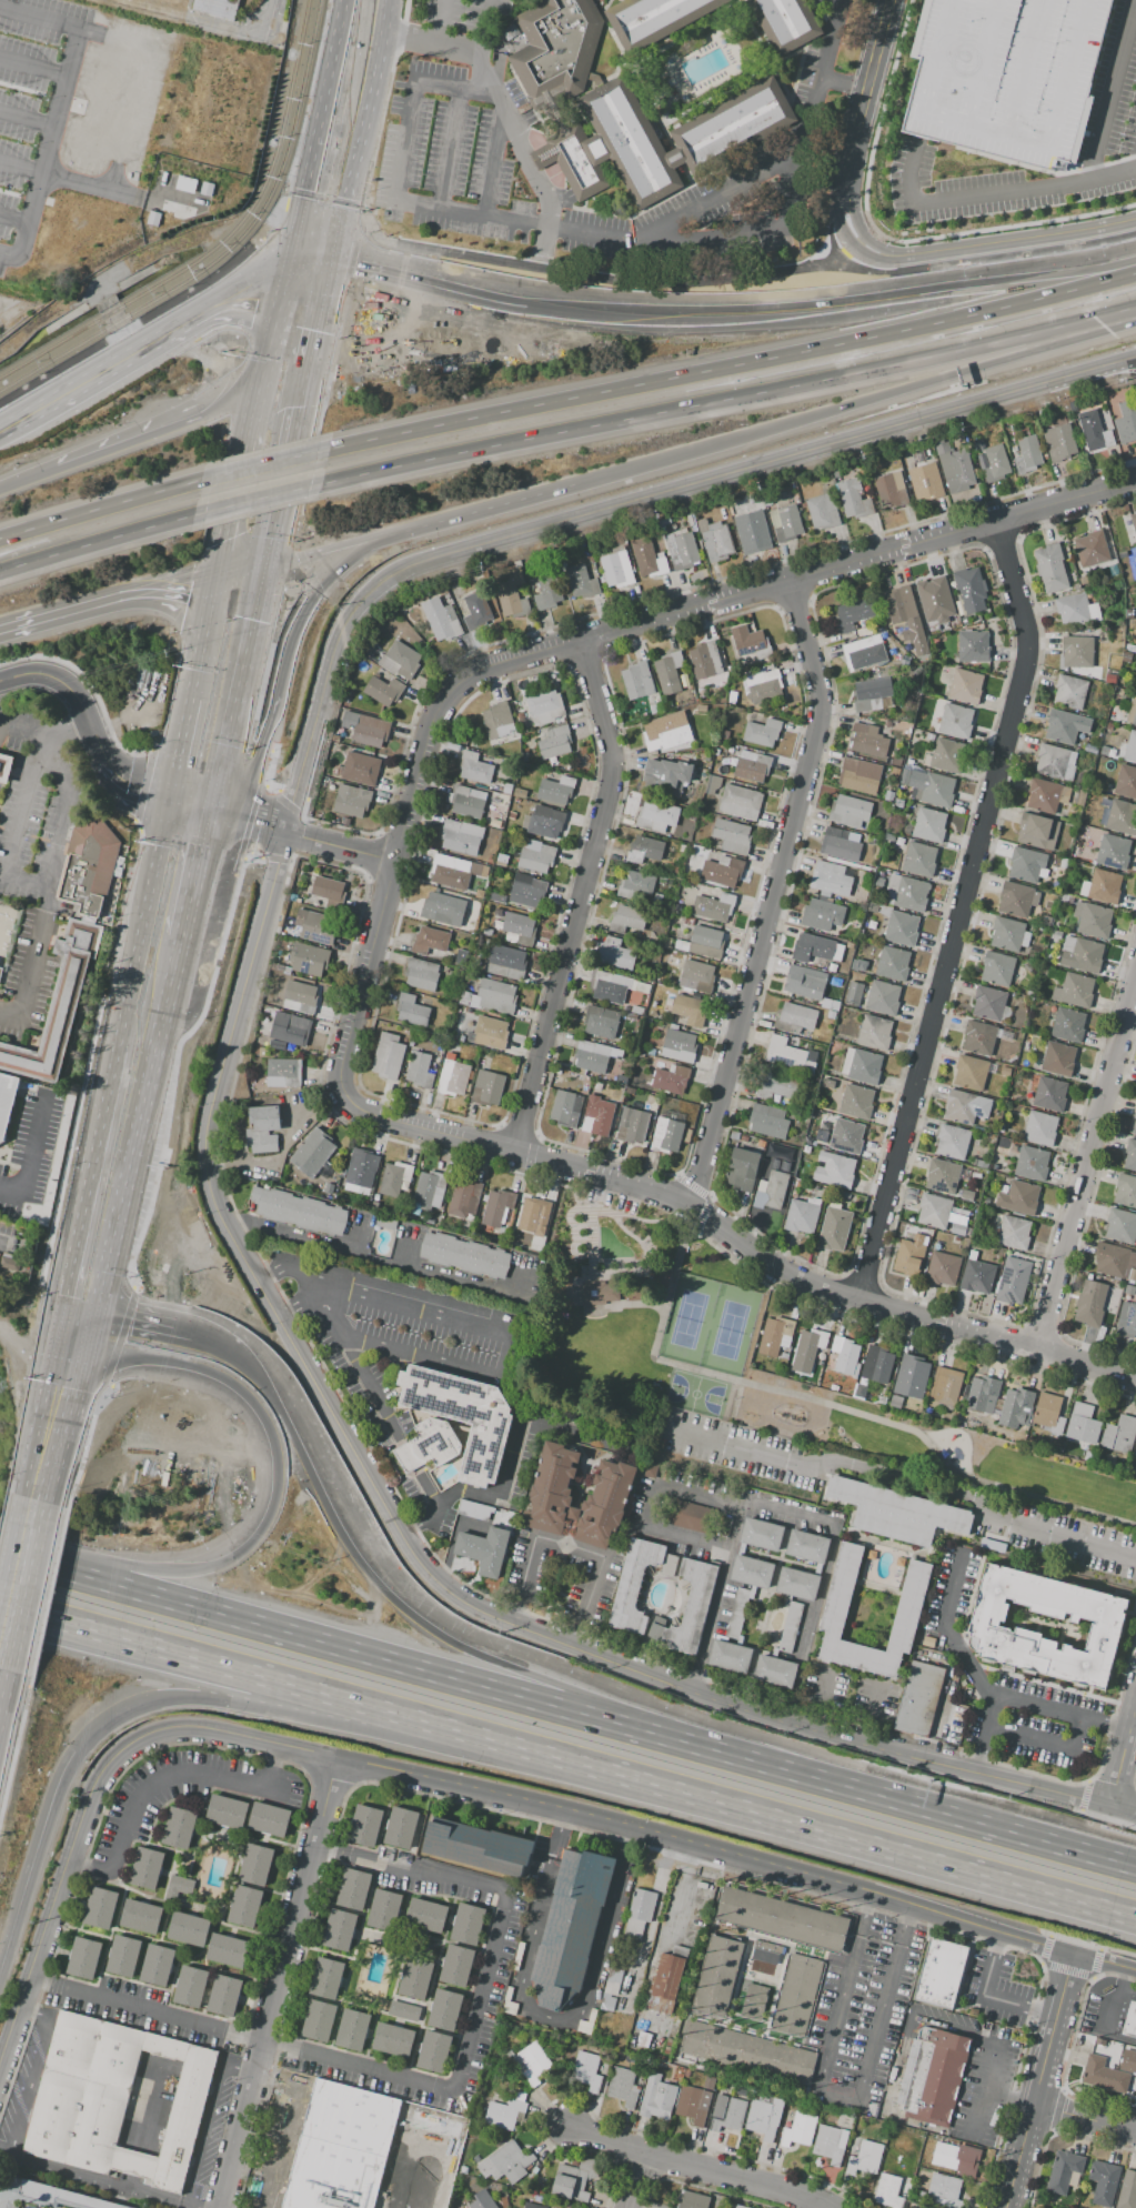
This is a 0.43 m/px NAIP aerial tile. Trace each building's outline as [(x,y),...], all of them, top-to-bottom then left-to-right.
[(238,0),(193,0),(190,10),(232,22),(238,0)] [(539,4),(540,0),(592,0),(604,21),(582,91),(566,101),(564,97),(533,111),(506,57),(529,44),(514,18),(539,4)] [(603,11),(623,0),(733,0),(734,2),(630,59),(603,11)] [(780,58),(748,0),(805,0),(823,33),(780,58)] [(909,58),(925,0),(1112,0),(1066,175),(917,136),(901,132),(919,61),(909,58)] [(575,99),(622,73),(665,152),(674,169),(684,185),(639,211),(610,158),(599,163),(611,185),(580,202),(557,161),(537,172),(527,153),(545,143),(543,139),(579,120),(587,136),(594,132),(575,99)] [(668,132),(774,77),(797,121),(693,178),(685,163),(676,147),(668,132)] [(665,152),(676,147),(685,163),(674,169),(665,152)] [(1117,403),(1135,398),(1135,441),(1122,445),(1114,420),(1122,418),(1117,403)] [(1096,409),(1103,432),(1110,430),(1115,445),(1089,452),(1078,414),(1096,409)] [(1067,416),(1078,456),(1052,464),(1042,431),(1054,428),(1052,421),(1067,416)] [(1035,434),(1045,468),(1018,475),(1014,459),(1021,456),(1016,440),(1035,434)] [(935,445),(957,439),(971,488),(948,494),(935,445)] [(973,442),(982,439),(984,448),(975,450),(973,442)] [(1002,443),(1011,475),(984,483),(979,470),(989,468),(984,449),(1002,443)] [(929,444),(944,495),(925,500),(924,498),(916,500),(907,470),(923,465),(917,448),(929,444)] [(983,451),(987,464),(979,466),(975,453),(983,451)] [(899,471),(908,502),(895,505),(894,503),(882,506),(874,479),(899,471)] [(845,518),(836,483),(858,476),(863,490),(858,491),(862,501),(871,498),(875,512),(854,518),(854,514),(845,518)] [(832,492),(841,524),(815,531),(805,499),(832,492)] [(795,503),(804,533),(795,535),(796,539),(777,543),(768,511),(795,503)] [(762,511),(771,543),(751,549),(742,516),(762,511)] [(1135,539),(1135,511),(1128,513),(1135,539)] [(734,553),(727,554),(728,558),(708,563),(696,521),(706,519),(707,524),(720,521),(721,525),(726,524),(734,553)] [(674,572),(664,534),(686,528),(687,533),(691,532),(701,564),(674,572)] [(1074,540),(1087,536),(1087,534),(1102,530),(1109,560),(1082,569),(1074,540)] [(663,552),(668,572),(649,578),(649,574),(640,576),(632,546),(651,541),(654,554),(663,552)] [(1046,594),(1041,575),(1038,576),(1035,564),(1037,564),(1034,552),(1044,549),(1044,546),(1058,543),(1064,561),(1062,561),(1069,588),(1046,594)] [(624,545),(635,582),(616,588),(616,585),(607,588),(597,552),(624,545)] [(505,563),(514,561),(516,568),(507,570),(505,563)] [(601,593),(574,600),(565,568),(584,563),(589,581),(596,579),(601,593)] [(502,618),(490,575),(520,568),(524,583),(515,585),(520,600),(527,598),(532,613),(510,619),(510,616),(502,618)] [(952,573),(968,568),(968,570),(978,568),(982,581),(984,580),(987,592),(985,593),(987,599),(983,600),(986,609),(961,616),(956,602),(962,601),(958,590),(957,590),(952,573)] [(530,585),(539,583),(536,575),(554,571),(563,601),(555,603),(555,606),(536,612),(530,585)] [(924,614),(916,586),(931,582),(931,581),(945,576),(954,605),(924,614)] [(916,616),(892,623),(883,595),(891,593),(889,591),(907,585),(916,616)] [(463,598),(482,590),(494,620),(468,632),(462,616),(470,613),(463,598)] [(1085,593),(1087,605),(1097,603),(1100,621),(1063,629),(1059,611),(1057,612),(1055,599),(1085,593)] [(421,603),(438,596),(442,606),(450,603),(463,633),(444,641),(443,639),(436,641),(421,603)] [(840,635),(832,608),(868,598),(874,616),(853,622),(855,631),(840,635)] [(728,629),(745,623),(748,633),(762,630),(764,639),(766,638),(768,646),(770,645),(773,655),(757,660),(755,652),(737,658),(728,629)] [(391,634),(394,628),(410,636),(405,643),(391,634)] [(958,631),(988,631),(988,648),(988,662),(958,662),(958,631)] [(848,673),(841,646),(879,634),(887,662),(848,673)] [(1093,668),(1063,666),(1063,652),(1060,651),(1062,636),(1094,638),(1093,668)] [(421,656),(416,664),(419,665),(409,681),(396,673),(394,675),(376,664),(382,654),(385,656),(395,640),(421,656)] [(696,681),(687,651),(706,645),(705,642),(714,640),(723,672),(696,681)] [(908,653),(907,645),(929,641),(931,648),(908,653)] [(663,696),(653,663),(661,661),(660,656),(680,651),(684,665),(674,668),(681,691),(663,696)] [(646,660),(656,693),(629,702),(620,671),(627,670),(626,666),(636,663),(646,660)] [(752,706),(743,679),(746,678),(745,672),(773,664),(774,670),(777,669),(786,696),(752,706)] [(984,675),(979,690),(982,690),(977,705),(947,697),(955,669),(984,675)] [(1053,703),(1056,689),(1054,688),(1057,674),(1088,682),(1080,711),(1053,703)] [(362,692),(373,675),(388,685),(392,679),(405,686),(395,703),(392,701),(388,707),(362,692)] [(854,682),(891,678),(893,696),(879,697),(882,707),(856,712),(853,691),(855,690),(854,682)] [(534,727),(525,699),(554,689),(555,693),(557,693),(565,715),(555,719),(555,720),(534,727)] [(1131,693),(1124,722),(1135,725),(1135,695),(1131,693)] [(516,732),(490,741),(480,711),(489,709),(489,706),(506,700),(516,732)] [(652,714),(649,706),(660,702),(662,711),(652,714)] [(937,732),(945,702),(974,710),(969,726),(971,726),(967,740),(937,732)] [(1074,746),(1045,739),(1049,723),(1047,723),(1052,709),(1080,716),(1074,746)] [(515,713),(522,710),(524,717),(517,720),(515,713)] [(344,711),(390,723),(383,750),(351,742),(353,733),(339,730),(344,711)] [(664,751),(662,747),(649,752),(642,732),(645,731),(643,724),(683,711),(693,741),(664,751)] [(782,722),(776,740),(774,739),(772,747),(742,740),(747,721),(765,725),(766,717),(782,722)] [(885,759),(850,749),(852,742),(848,741),(850,736),(853,737),(854,733),(851,732),(854,722),(867,725),(868,719),(881,722),(877,734),(883,735),(882,737),(891,740),(885,759)] [(567,724),(571,735),(570,735),(572,743),(570,744),(572,751),(542,761),(535,742),(549,737),(546,731),(567,724)] [(1130,729),(1135,730),(1135,762),(1123,759),(1130,729)] [(722,730),(728,732),(726,741),(720,739),(722,730)] [(929,766),(937,737),(964,744),(961,760),(962,760),(958,774),(929,766)] [(1035,772),(1038,757),(1036,757),(1039,743),(1076,753),(1073,765),(1075,766),(1070,782),(1035,772)] [(1099,754),(1102,745),(1109,747),(1108,749),(1107,756),(1099,754)] [(1107,756),(1108,749),(1116,751),(1114,757),(1107,756)] [(489,784),(459,776),(461,769),(460,769),(462,760),(460,759),(462,750),(495,759),(489,784)] [(762,782),(734,775),(738,756),(741,757),(743,750),(772,757),(766,776),(764,775),(762,782)] [(349,751),(381,760),(373,787),(331,775),(334,763),(344,765),(349,751)] [(4,785),(13,757),(0,754),(0,784),(4,785)] [(891,765),(893,755),(903,757),(901,767),(891,765)] [(874,795),(836,785),(844,756),(882,766),(874,795)] [(693,765),(688,784),(682,782),(678,795),(645,786),(646,781),(643,780),(649,759),(660,761),(661,760),(677,764),(677,761),(693,765)] [(1120,764),(1135,768),(1135,799),(1114,793),(1120,764)] [(921,801),(923,790),(908,785),(912,770),(927,773),(927,772),(955,780),(952,794),(954,794),(949,809),(921,801)] [(570,805),(536,796),(541,780),(557,784),(560,774),(576,779),(570,805)] [(901,775),(908,777),(906,785),(898,783),(901,775)] [(1055,814),(1027,806),(1031,792),(1028,791),(1032,777),(1070,789),(1067,804),(1058,802),(1055,814)] [(503,793),(505,782),(513,784),(510,795),(503,793)] [(370,800),(364,820),(331,811),(339,783),(359,789),(356,795),(370,800)] [(718,811),(725,783),(763,793),(756,821),(718,811)] [(451,812),(453,804),(445,802),(448,792),(452,793),(454,784),(485,792),(479,820),(451,812)] [(514,787),(527,791),(525,799),(512,795),(514,787)] [(1083,806),(1074,804),(1078,787),(1087,790),(1083,806)] [(886,790),(894,792),(892,801),(884,799),(886,790)] [(827,820),(831,810),(833,811),(834,806),(832,806),(834,797),(836,799),(837,794),(873,803),(867,822),(861,821),(858,829),(827,820)] [(680,807),(675,826),(666,824),(663,834),(634,826),(640,805),(643,806),(645,799),(680,807)] [(1113,799),(1135,805),(1135,819),(1135,823),(1135,827),(1134,836),(1105,829),(1113,799)] [(520,826),(523,814),(529,815),(530,812),(532,813),(535,804),(552,809),(552,810),(561,812),(561,813),(564,814),(557,840),(526,831),(527,829),(520,826)] [(912,836),(919,807),(947,814),(943,829),(945,830),(942,844),(912,836)] [(1016,842),(1021,826),(1018,826),(1023,812),(1060,822),(1053,851),(1016,842)] [(475,856),(440,847),(442,840),(440,840),(445,819),(460,823),(460,822),(483,829),(475,856)] [(490,819),(502,822),(500,830),(487,826),(490,819)] [(717,819),(751,827),(748,836),(751,836),(746,856),(720,850),(723,840),(712,837),(717,819)] [(820,853),(826,826),(861,835),(858,843),(862,844),(857,863),(820,853)] [(101,924),(112,881),(122,843),(73,831),(68,854),(57,899),(80,905),(77,917),(101,924)] [(1132,841),(1128,855),(1130,856),(1126,871),(1094,863),(1102,833),(1132,841)] [(626,861),(633,834),(665,843),(661,862),(643,857),(641,865),(626,861)] [(546,874),(516,866),(524,837),(542,842),(541,844),(557,849),(552,867),(549,866),(546,874)] [(902,870),(908,841),(937,849),(933,863),(936,864),(932,879),(902,870)] [(678,852),(681,844),(687,846),(686,853),(678,852)] [(1036,884),(1008,876),(1013,862),(1011,861),(1014,846),(1047,855),(1044,870),(1047,871),(1046,879),(1038,876),(1036,884)] [(432,881),(433,874),(430,873),(435,853),(470,862),(470,861),(482,864),(481,866),(486,867),(484,877),(479,876),(479,879),(471,876),(466,891),(432,881)] [(493,864),(485,862),(487,854),(495,856),(493,864)] [(497,854),(510,856),(507,867),(495,864),(497,854)] [(733,887),(701,880),(705,860),(717,863),(720,855),(745,862),(740,882),(735,881),(733,887)] [(1058,867),(1060,857),(1067,860),(1065,870),(1058,867)] [(808,887),(813,869),(814,869),(816,860),(845,867),(843,875),(853,877),(847,897),(831,893),(830,897),(820,894),(821,890),(808,887)] [(616,895),(623,869),(656,877),(651,895),(634,891),(632,900),(616,895)] [(1123,876),(1119,891),(1122,891),(1118,905),(1078,895),(1083,881),(1090,883),(1094,869),(1123,876)] [(509,901),(513,882),(514,882),(516,872),(534,876),(534,879),(549,883),(544,897),(541,896),(537,907),(509,901)] [(315,875),(344,883),(342,894),(340,893),(336,906),(326,903),(329,899),(311,894),(315,875)] [(893,905),(901,875),(929,883),(925,899),(927,899),(924,913),(893,905)] [(997,911),(1002,896),(999,895),(1003,880),(1035,889),(1034,891),(1041,893),(1037,906),(1031,905),(1027,919),(997,911)] [(452,926),(418,916),(420,906),(422,906),(424,897),(428,899),(430,891),(460,899),(452,926)] [(490,892),(506,896),(505,904),(487,900),(490,892)] [(726,923),(691,914),(695,895),(718,901),(721,892),(735,896),(730,916),(728,915),(726,923)] [(655,894),(663,896),(662,904),(653,902),(655,894)] [(801,925),(806,905),(808,906),(811,899),(846,907),(841,926),(831,924),(828,933),(801,925)] [(1113,910),(1109,924),(1110,924),(1106,940),(1077,932),(1080,917),(1072,915),(1076,901),(1113,910)] [(607,931),(610,921),(611,921),(613,912),(616,912),(619,904),(646,912),(642,930),(626,925),(624,934),(607,931)] [(299,939),(301,927),(293,925),(299,907),(325,914),(323,923),(338,926),(332,947),(299,939)] [(883,940),(892,910),(919,917),(916,933),(918,933),(914,949),(883,940)] [(530,946),(516,943),(517,935),(501,931),(506,911),(537,919),(530,946)] [(1047,926),(1041,924),(1043,915),(1049,917),(1047,926)] [(1018,953),(991,946),(994,931),(992,931),(995,916),(1025,924),(1024,931),(1019,946),(1018,953)] [(64,941),(56,939),(51,954),(63,957),(38,1055),(0,1045),(0,1071),(56,1086),(90,960),(95,962),(104,931),(70,922),(64,941)] [(411,951),(413,942),(414,942),(416,933),(419,934),(421,925),(451,933),(446,952),(429,947),(426,955),(411,951)] [(694,925),(723,933),(722,940),(724,941),(718,961),(687,952),(694,925)] [(282,927),(296,932),(295,939),(281,934),(282,927)] [(1024,931),(1031,933),(1026,949),(1019,946),(1024,931)] [(1050,939),(1053,931),(1062,933),(1059,941),(1050,939)] [(836,942),(836,943),(845,946),(841,962),(832,960),(832,962),(820,959),(817,966),(791,960),(796,940),(797,940),(800,932),(836,942)] [(632,971),(595,962),(600,943),(603,944),(605,935),(622,940),(620,947),(637,953),(632,971)] [(1059,965),(1063,952),(1060,951),(1065,936),(1075,939),(1075,937),(1104,944),(1100,960),(1102,960),(1098,975),(1059,965)] [(681,950),(674,949),(675,940),(683,942),(681,950)] [(330,951),(325,970),(324,970),(322,977),(291,970),(292,962),(289,962),(294,941),(330,951)] [(484,971),(491,944),(525,953),(524,960),(527,961),(522,981),(484,971)] [(909,953),(906,967),(909,968),(905,983),(875,974),(882,945),(909,953)] [(1008,987),(981,981),(985,965),(983,965),(986,951),(1015,959),(1008,987)] [(406,984),(406,982),(405,982),(406,976),(404,975),(406,966),(405,966),(409,956),(441,965),(434,992),(406,984)] [(678,986),(685,960),(714,967),(712,975),(714,975),(712,986),(708,985),(706,993),(678,986)] [(866,963),(864,972),(855,970),(857,961),(866,963)] [(834,973),(827,971),(830,963),(836,965),(834,973)] [(821,1002),(783,992),(790,964),(828,974),(821,1002)] [(1047,974),(1041,972),(1043,964),(1049,966),(1047,974)] [(592,997),(594,990),(591,988),(596,970),(633,980),(633,981),(650,985),(647,994),(630,988),(625,1006),(592,997)] [(1089,1008),(1050,998),(1054,986),(1062,988),(1066,972),(1095,978),(1090,994),(1093,994),(1089,1008)] [(831,984),(832,977),(842,980),(840,986),(831,984)] [(513,1016),(491,1011),(491,1013),(456,1004),(462,983),(479,987),(481,978),(516,987),(514,995),(517,996),(513,1016)] [(318,987),(315,995),(318,996),(312,1016),(298,1012),(300,1003),(283,998),(289,980),(318,987)] [(865,1010),(873,980),(901,986),(896,1002),(898,1003),(895,1017),(865,1010)] [(863,984),(857,1007),(844,1004),(851,981),(863,984)] [(999,1023),(972,1015),(976,1000),(974,998),(977,985),(1007,993),(1004,1006),(1001,1021),(999,1023)] [(396,1021),(399,1012),(395,1012),(398,1003),(396,1002),(400,991),(416,995),(414,1004),(430,1008),(425,1027),(396,1021)] [(702,1028),(684,1024),(686,1017),(684,1016),(682,1021),(671,1017),(672,1013),(670,1013),(675,994),(710,1003),(702,1028)] [(823,1000),(840,1004),(837,1011),(822,1007),(823,1000)] [(817,1011),(812,1033),(801,1031),(798,1035),(774,1030),(776,1018),(780,1018),(784,1002),(817,1011)] [(584,1033),(585,1024),(584,1024),(586,1015),(585,1014),(587,1005),(621,1013),(613,1041),(584,1033)] [(633,1006),(644,1008),(643,1015),(631,1013),(633,1006)] [(1004,1006),(1012,1008),(1007,1023),(1001,1021),(1004,1006)] [(1049,1036),(1057,1006),(1086,1013),(1082,1028),(1084,1030),(1080,1044),(1049,1036)] [(275,1010),(312,1020),(304,1047),(268,1037),(275,1010)] [(856,1044),(864,1014),(893,1022),(888,1036),(891,1037),(886,1052),(856,1044)] [(473,1043),(475,1035),(473,1034),(477,1015),(507,1023),(501,1050),(473,1043)] [(963,1050),(966,1035),(965,1034),(968,1020),(997,1027),(991,1056),(963,1050)] [(660,1055),(667,1028),(696,1036),(694,1044),(697,1045),(693,1064),(660,1055)] [(381,1031),(399,1036),(396,1043),(405,1045),(395,1081),(378,1076),(379,1072),(370,1070),(381,1031)] [(774,1034),(786,1037),(785,1045),(807,1051),(803,1070),(767,1061),(774,1034)] [(605,1075),(574,1066),(575,1058),(574,1058),(576,1050),(575,1050),(577,1040),(613,1048),(605,1075)] [(269,1047),(270,1041),(285,1043),(284,1051),(269,1047)] [(1070,1077),(1041,1070),(1048,1042),(1076,1048),(1073,1063),(1074,1064),(1070,1077)] [(877,1085),(846,1077),(847,1074),(841,1073),(847,1048),(854,1050),(854,1048),(882,1055),(878,1071),(881,1071),(877,1085)] [(405,1080),(414,1050),(431,1055),(426,1073),(434,1075),(430,1090),(412,1084),(412,1081),(405,1080)] [(446,1053),(455,1056),(453,1062),(472,1067),(471,1071),(473,1071),(471,1080),(468,1078),(466,1083),(470,1084),(468,1092),(464,1091),(463,1096),(454,1094),(454,1095),(446,1093),(446,1095),(433,1092),(443,1058),(444,1060),(446,1053)] [(982,1092),(954,1084),(958,1068),(956,1068),(959,1054),(989,1062),(987,1072),(982,1092)] [(267,1058),(301,1060),(300,1087),(265,1086),(267,1058)] [(989,1062),(997,1064),(995,1073),(987,1072),(989,1062)] [(651,1086),(655,1070),(667,1072),(670,1064),(691,1068),(684,1095),(651,1086)] [(470,1102),(480,1067),(506,1075),(497,1107),(483,1104),(482,1105),(470,1102)] [(1003,1067),(1012,1070),(1009,1076),(1001,1074),(1003,1067)] [(755,1097),(763,1070),(800,1080),(795,1098),(772,1093),(770,1101),(755,1097)] [(4,1140),(0,1142),(0,1073),(20,1078),(4,1140)] [(627,1077),(625,1085),(616,1083),(619,1075),(627,1077)] [(1032,1107),(1039,1075),(1068,1083),(1064,1098),(1066,1098),(1062,1115),(1032,1107)] [(634,1076),(649,1080),(646,1086),(632,1083),(634,1078),(634,1076)] [(824,1077),(834,1081),(833,1090),(822,1086),(824,1077)] [(867,1121),(838,1113),(846,1084),(874,1091),(869,1106),(872,1106),(867,1121)] [(972,1126),(944,1120),(948,1102),(946,1101),(949,1088),(979,1097),(977,1110),(972,1126)] [(583,1096),(575,1130),(557,1125),(559,1121),(550,1118),(557,1090),(583,1096)] [(979,1097),(995,1101),(992,1113),(977,1110),(979,1097)] [(616,1104),(609,1134),(601,1133),(600,1135),(581,1131),(584,1115),(592,1117),(596,1100),(616,1104)] [(750,1131),(754,1117),(750,1117),(753,1103),(784,1111),(783,1118),(788,1121),(784,1140),(750,1131)] [(251,1154),(251,1146),(247,1146),(245,1130),(253,1128),(253,1124),(250,1124),(251,1125),(249,1125),(249,1124),(248,1124),(247,1120),(249,1120),(248,1108),(278,1106),(280,1130),(268,1131),(269,1135),(275,1135),(277,1152),(251,1154)] [(651,1114),(643,1143),(635,1141),(634,1144),(616,1140),(624,1107),(651,1114)] [(1053,1147),(1022,1140),(1029,1111),(1058,1117),(1055,1132),(1056,1132),(1053,1147)] [(657,1116),(684,1123),(676,1153),(670,1152),(668,1154),(650,1148),(657,1116)] [(823,1116),(831,1118),(827,1132),(820,1130),(823,1116)] [(828,1147),(836,1118),(864,1125),(861,1140),(863,1140),(858,1155),(828,1147)] [(935,1154),(939,1138),(937,1138),(942,1124),(972,1132),(964,1161),(935,1154)] [(314,1176),(290,1158),(313,1126),(332,1140),(330,1143),(335,1147),(325,1161),(332,1166),(325,1175),(319,1170),(314,1176)] [(728,1138),(731,1132),(738,1134),(737,1141),(728,1138)] [(814,1140),(812,1146),(805,1144),(806,1137),(814,1140)] [(1128,1138),(1135,1140),(1135,1171),(1123,1168),(1126,1153),(1125,1153),(1128,1138)] [(755,1146),(757,1140),(765,1142),(763,1148),(755,1146)] [(1014,1174),(1021,1145),(1049,1153),(1046,1167),(1047,1168),(1044,1182),(1014,1174)] [(380,1154),(372,1188),(344,1182),(345,1177),(341,1176),(343,1167),(348,1168),(353,1147),(380,1154)] [(761,1154),(751,1193),(731,1187),(732,1185),(724,1183),(733,1147),(761,1154)] [(812,1180),(816,1166),(823,1168),(825,1163),(817,1161),(820,1151),(855,1160),(851,1175),(853,1175),(848,1190),(812,1180)] [(954,1195),(925,1188),(929,1173),(927,1173),(931,1158),(961,1166),(961,1168),(957,1178),(954,1195)] [(771,1168),(774,1160),(784,1162),(782,1172),(771,1168)] [(976,1166),(978,1160),(987,1162),(986,1168),(976,1166)] [(413,1166),(410,1183),(402,1181),(398,1198),(378,1194),(385,1163),(394,1165),(394,1162),(413,1166)] [(784,1162),(796,1165),(794,1175),(782,1172),(784,1162)] [(961,1168),(972,1171),(968,1182),(957,1178),(961,1168)] [(781,1210),(764,1205),(763,1208),(752,1206),(760,1180),(767,1182),(771,1170),(790,1175),(781,1210)] [(420,1172),(429,1174),(429,1171),(448,1175),(440,1207),(413,1201),(420,1172)] [(1119,1173),(1135,1177),(1135,1209),(1113,1203),(1117,1187),(1116,1186),(1119,1173)] [(446,1214),(455,1177),(483,1184),(474,1221),(446,1214)] [(1034,1217),(993,1206),(996,1192),(1007,1195),(1012,1180),(1039,1187),(1036,1202),(1038,1202),(1034,1217)] [(253,1187),(269,1191),(270,1188),(292,1194),(292,1196),(302,1200),(302,1197),(325,1203),(324,1205),(333,1207),(334,1205),(341,1207),(341,1210),(348,1211),(341,1236),(334,1234),(334,1237),(328,1235),(329,1233),(318,1231),(318,1233),(294,1227),(295,1224),(255,1215),(259,1205),(249,1203),(253,1187)] [(481,1224),(489,1191),(496,1192),(497,1190),(516,1194),(513,1210),(507,1208),(503,1225),(501,1224),(500,1230),(481,1224)] [(972,1201),(961,1197),(963,1190),(974,1193),(972,1201)] [(917,1222),(922,1207),(918,1207),(922,1193),(953,1201),(945,1230),(917,1222)] [(525,1196),(552,1203),(544,1237),(534,1235),(534,1233),(516,1228),(525,1196)] [(822,1200),(813,1234),(798,1231),(798,1233),(783,1228),(791,1198),(806,1203),(807,1197),(812,1200),(813,1197),(822,1200)] [(828,1203),(841,1206),(841,1210),(854,1213),(844,1251),(830,1247),(828,1249),(817,1247),(828,1203)] [(1110,1207),(1135,1214),(1135,1236),(1134,1245),(1105,1237),(1108,1223),(1107,1222),(1110,1207)] [(1025,1252),(995,1244),(1003,1214),(1031,1222),(1027,1236),(1029,1237),(1025,1252)] [(379,1215),(398,1221),(394,1231),(375,1226),(379,1215)] [(953,1223),(967,1226),(965,1235),(951,1232),(953,1223)] [(425,1232),(434,1235),(435,1233),(455,1238),(455,1240),(468,1243),(468,1241),(489,1246),(487,1248),(494,1251),(495,1247),(504,1251),(503,1253),(512,1255),(505,1279),(497,1277),(496,1279),(487,1277),(489,1275),(482,1274),(481,1276),(461,1271),(461,1268),(449,1265),(448,1268),(426,1263),(428,1259),(419,1257),(425,1232)] [(926,1246),(918,1276),(893,1269),(901,1240),(926,1246)] [(1124,1278),(1095,1271),(1096,1264),(1094,1264),(1096,1256),(1094,1255),(1097,1242),(1130,1251),(1124,1278)] [(967,1259),(971,1249),(977,1252),(975,1261),(967,1259)] [(933,1251),(962,1258),(954,1286),(925,1278),(933,1251)] [(1,1254),(0,1259),(0,1266),(16,1271),(20,1260),(1,1254)] [(1032,1263),(1021,1306),(1011,1303),(1009,1304),(995,1299),(1006,1256),(1032,1263)] [(996,1266),(988,1294),(974,1291),(974,1292),(959,1288),(967,1259),(975,1261),(996,1266)] [(1084,1279),(1107,1286),(1102,1311),(1103,1311),(1098,1327),(1087,1325),(1088,1324),(1073,1319),(1084,1279)] [(583,1305),(583,1297),(581,1297),(581,1281),(604,1281),(604,1284),(619,1284),(619,1301),(604,1302),(605,1304),(583,1305)] [(1126,1285),(1135,1287),(1135,1336),(1134,1336),(1133,1339),(1113,1334),(1122,1302),(1124,1302),(1126,1294),(1124,1294),(1126,1285)] [(757,1353),(766,1318),(774,1321),(775,1316),(795,1322),(788,1347),(778,1345),(775,1357),(757,1353)] [(802,1329),(810,1332),(811,1328),(830,1334),(825,1348),(817,1347),(813,1365),(794,1359),(802,1329)] [(834,1336),(854,1341),(853,1344),(861,1346),(856,1363),(859,1364),(856,1375),(834,1369),(838,1353),(831,1351),(834,1336)] [(868,1344),(882,1347),(881,1351),(894,1355),(886,1385),(859,1377),(868,1344)] [(903,1353),(919,1357),(918,1361),(931,1364),(922,1399),(893,1393),(903,1353)] [(408,1363),(493,1385),(496,1386),(510,1408),(507,1414),(512,1415),(493,1484),(486,1483),(485,1488),(455,1481),(471,1424),(396,1405),(402,1386),(395,1384),(399,1369),(405,1372),(408,1363)] [(936,1366),(964,1374),(955,1406),(928,1399),(936,1366)] [(853,1396),(863,1398),(866,1378),(856,1376),(853,1396)] [(964,1408),(972,1376),(981,1378),(982,1376),(1001,1381),(992,1415),(964,1408)] [(998,1423),(1007,1389),(1015,1392),(1016,1388),(1034,1394),(1031,1407),(1032,1407),(1027,1427),(1017,1425),(1016,1428),(998,1423)] [(1039,1392),(1063,1397),(1057,1416),(1065,1418),(1060,1435),(1049,1432),(1050,1427),(1032,1422),(1039,1392)] [(1073,1401),(1094,1406),(1090,1419),(1103,1423),(1096,1446),(1063,1437),(1073,1401)] [(1119,1414),(1135,1419),(1135,1433),(1130,1455),(1099,1446),(1106,1424),(1116,1426),(1119,1414)] [(429,1416),(446,1421),(461,1445),(459,1454),(435,1466),(431,1458),(424,1461),(413,1455),(410,1446),(412,1437),(418,1435),(412,1426),(429,1416)] [(570,1507),(566,1507),(565,1512),(566,1512),(561,1536),(522,1526),(526,1511),(531,1512),(532,1508),(527,1506),(533,1485),(534,1485),(545,1441),(565,1445),(564,1448),(570,1449),(571,1446),(577,1448),(576,1452),(581,1453),(579,1464),(573,1463),(572,1467),(576,1468),(574,1479),(570,1478),(567,1488),(572,1489),(570,1497),(572,1497),(570,1506),(581,1509),(584,1501),(587,1501),(589,1494),(592,1495),(595,1485),(592,1484),(595,1474),(601,1475),(603,1471),(597,1468),(601,1458),(619,1464),(619,1462),(637,1467),(616,1533),(612,1530),(610,1538),(606,1538),(605,1540),(609,1542),(605,1549),(573,1539),(580,1517),(583,1518),(584,1512),(581,1511),(581,1514),(579,1513),(576,1522),(566,1518),(570,1507)] [(833,1476),(827,1499),(856,1507),(851,1529),(932,1550),(938,1527),(969,1536),(975,1514),(833,1476)] [(497,1579),(476,1574),(480,1562),(453,1554),(450,1565),(442,1563),(460,1499),(494,1508),(490,1525),(493,1525),(493,1526),(511,1530),(497,1579)] [(675,1501),(668,1525),(710,1536),(716,1512),(675,1501)] [(745,1517),(738,1543),(777,1554),(784,1527),(745,1517)] [(791,1528),(785,1554),(825,1564),(832,1539),(791,1528)] [(983,1532),(1007,1538),(1004,1554),(979,1546),(983,1532)] [(630,1537),(609,1626),(643,1635),(649,1617),(643,1615),(643,1613),(637,1612),(635,1607),(645,1564),(655,1566),(656,1563),(662,1565),(660,1573),(671,1576),(673,1576),(677,1557),(664,1554),(665,1552),(666,1546),(630,1537)] [(841,1540),(817,1629),(825,1632),(818,1659),(896,1679),(903,1653),(909,1655),(933,1565),(909,1559),(885,1653),(840,1640),(864,1546),(841,1540)] [(570,1555),(591,1562),(586,1575),(565,1567),(570,1555)] [(737,1556),(732,1579),(770,1589),(776,1566),(737,1556)] [(683,1557),(677,1575),(683,1576),(682,1580),(688,1582),(691,1585),(681,1625),(676,1628),(670,1626),(668,1628),(664,1627),(660,1646),(695,1656),(718,1567),(683,1557)] [(988,1563),(967,1638),(967,1644),(969,1650),(975,1655),(1106,1693),(1130,1602),(988,1563)] [(781,1566),(774,1592),(815,1602),(822,1576),(781,1566)] [(748,1589),(734,1587),(724,1639),(739,1642),(748,1589)] [(714,1639),(707,1665),(746,1675),(753,1649),(714,1639)] [(758,1654),(752,1679),(792,1690),(798,1665),(758,1654)] [(909,1659),(945,1669),(927,1737),(891,1728),(909,1659)] [(205,1820),(212,1795),(248,1804),(241,1830),(205,1820)] [(247,1827),(254,1801),(290,1811),(283,1837),(247,1827)] [(356,1804),(383,1810),(373,1847),(348,1840),(356,1804)] [(393,1806),(419,1813),(410,1849),(383,1843),(393,1806)] [(171,1807),(197,1814),(188,1850),(162,1844),(171,1807)] [(432,1816),(532,1841),(526,1867),(522,1866),(520,1877),(422,1853),(432,1816)] [(247,1844),(272,1850),(263,1886),(238,1879),(247,1844)] [(139,1847),(164,1854),(154,1889),(129,1883),(139,1847)] [(563,1847),(615,1860),(603,1908),(600,1907),(579,1994),(574,1993),(559,2011),(539,2007),(532,1980),(563,1847)] [(345,1868),(371,1875),(362,1911),(335,1905),(345,1868)] [(171,1875),(194,1881),(191,1895),(178,1891),(175,1903),(164,1899),(171,1875)] [(237,1886),(262,1893),(252,1928),(227,1921),(237,1886)] [(725,1886),(850,1919),(841,1954),(715,1919),(725,1886)] [(92,1887),(119,1894),(109,1929),(83,1923),(92,1887)] [(376,1888),(402,1895),(393,1930),(368,1924),(376,1888)] [(635,1888),(656,1893),(650,1923),(644,1921),(640,1945),(623,1941),(635,1888)] [(404,1924),(411,1898),(446,1907),(440,1934),(404,1924)] [(120,1925),(127,1899),(163,1909),(155,1935),(120,1925)] [(459,1904),(485,1910),(475,1946),(450,1939),(459,1904)] [(330,1908),(355,1915),(346,1951),(321,1945),(330,1908)] [(168,1937),(174,1911),(211,1921),(203,1947),(168,1937)] [(205,1958),(213,1933),(249,1943),(242,1968),(205,1958)] [(115,1934),(141,1940),(132,1977),(105,1969),(115,1934)] [(711,1935),(744,1944),(725,2017),(692,2008),(711,1935)] [(76,1936),(101,1943),(92,1979),(67,1973),(76,1936)] [(928,1936),(968,1947),(951,2011),(912,2000),(928,1936)] [(755,1940),(782,1947),(780,1959),(752,1953),(755,1940)] [(662,1953),(671,1955),(674,1943),(690,1947),(672,2015),(646,2008),(662,1953)] [(149,1944),(174,1950),(165,1987),(139,1980),(149,1944)] [(449,1945),(474,1951),(465,1987),(440,1980),(449,1945)] [(751,1960),(776,1963),(778,1952),(752,1950),(751,1960)] [(790,1953),(823,1961),(803,2034),(771,2026),(790,1953)] [(408,1956),(434,1963),(424,2000),(398,1994),(408,1956)] [(319,1957),(344,1964),(335,2000),(309,1994),(319,1957)] [(612,1961),(624,1965),(612,2013),(600,2009),(612,1961)] [(181,1965),(208,1971),(198,2007),(172,2000),(181,1965)] [(215,1975),(241,1981),(232,2017),(205,2010),(215,1975)] [(748,1984),(768,1988),(761,2021),(741,2016),(748,1984)] [(436,1988),(462,1996),(453,2031),(428,2025),(436,1988)] [(311,2000),(336,2007),(328,2044),(301,2037),(311,2000)] [(391,2000),(422,2009),(419,2023),(388,2015),(391,2000)] [(1130,2003),(1135,2004),(1135,2039),(1122,2035),(1130,2003)] [(344,2009),(370,2016),(361,2051),(335,2045),(344,2009)] [(60,2010),(219,2051),(180,2195),(150,2187),(150,2186),(142,2184),(144,2179),(111,2171),(109,2176),(22,2154),(60,2010)] [(687,2019),(817,2054),(808,2087),(678,2053),(687,2019)] [(372,2049),(380,2023),(415,2033),(409,2058),(372,2049)] [(917,2025),(972,2039),(947,2128),(905,2117),(897,2101),(917,2025)] [(425,2030),(452,2037),(442,2074),(416,2067),(425,2030)] [(517,2054),(535,2041),(552,2066),(536,2077),(541,2082),(531,2089),(521,2075),(527,2069),(517,2054)] [(1123,2048),(1118,2069),(1135,2074),(1135,2051),(1123,2048)] [(577,2051),(599,2057),(595,2072),(603,2075),(599,2095),(587,2092),(590,2085),(570,2079),(577,2051)] [(1088,2053),(1082,2084),(1125,2094),(1129,2074),(1112,2069),(1114,2059),(1088,2053)] [(605,2096),(613,2066),(636,2071),(634,2079),(639,2080),(637,2084),(641,2084),(639,2092),(637,2092),(633,2110),(624,2108),(625,2100),(605,2096)] [(671,2081),(674,2068),(683,2070),(680,2084),(671,2081)] [(649,2071),(661,2075),(659,2082),(677,2087),(668,2122),(654,2119),(655,2117),(651,2116),(650,2119),(637,2116),(649,2071)] [(705,2076),(715,2078),(712,2090),(702,2088),(705,2076)] [(401,2100),(372,2207),(281,2207),(315,2078),(401,2100)] [(681,2085),(712,2092),(703,2128),(692,2126),(694,2119),(673,2114),(681,2085)] [(489,2101),(507,2106),(509,2098),(511,2099),(512,2091),(525,2094),(523,2101),(527,2102),(525,2112),(516,2110),(512,2131),(484,2125),(489,2101)] [(717,2094),(747,2101),(740,2131),(721,2126),(718,2132),(707,2130),(717,2094)] [(752,2099),(772,2105),(774,2098),(784,2101),(772,2144),(762,2141),(764,2134),(744,2128),(752,2099)] [(783,2128),(791,2129),(795,2110),(817,2117),(810,2146),(791,2141),(788,2148),(778,2146),(783,2128)] [(413,2111),(409,2129),(454,2141),(460,2125),(413,2111)] [(818,2124),(848,2131),(840,2169),(830,2166),(831,2159),(812,2154),(818,2124)] [(512,2139),(524,2155),(530,2150),(536,2159),(523,2169),(526,2174),(512,2185),(503,2174),(489,2185),(475,2168),(512,2139)] [(850,2156),(856,2158),(861,2139),(884,2145),(876,2175),(856,2170),(854,2176),(844,2174),(850,2156)] [(936,2142),(958,2147),(958,2145),(984,2150),(977,2179),(955,2174),(955,2169),(932,2164),(936,2142)] [(1056,2150),(1085,2157),(1080,2174),(1072,2171),(1065,2196),(1045,2190),(1056,2150)] [(1093,2160),(1122,2168),(1110,2207),(1092,2202),(1097,2181),(1088,2179),(1093,2160)] [(559,2164),(587,2170),(583,2191),(590,2192),(587,2202),(552,2194),(559,2164)] [(1116,2207),(1133,2207),(1135,2197),(1135,2172),(1125,2169),(1116,2207)] [(926,2195),(945,2199),(944,2206),(951,2207),(964,2207),(965,2201),(957,2199),(962,2179),(933,2171),(926,2195)] [(3,2172),(0,2185),(0,2207),(19,2207),(21,2199),(55,2207),(59,2207),(60,2204),(76,2207),(138,2207),(3,2172)] [(905,2198),(902,2207),(892,2207),(872,2201),(879,2172),(902,2178),(896,2196),(905,2198)] [(484,2188),(498,2207),(471,2207),(469,2205),(475,2200),(472,2196),(484,2188)] [(710,2197),(707,2207),(677,2207),(681,2190),(710,2197)]
